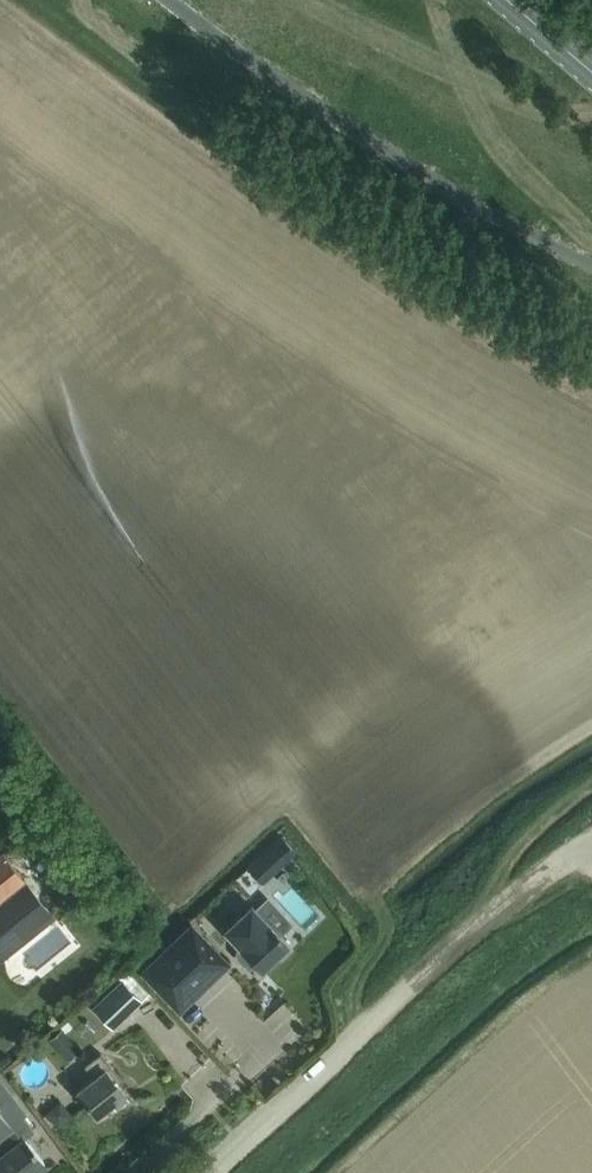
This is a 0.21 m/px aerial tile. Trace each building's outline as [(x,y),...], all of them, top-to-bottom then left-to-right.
[(52,915),(1,852),(0,853),(0,957),(52,915)] [(236,917),(224,928),(240,946),(236,950),(236,956),(243,963),(248,963),(252,960),(261,969),(287,944),(278,934),(290,924),(267,899),(256,910),(250,904),(236,917)] [(191,923),(153,959),(191,998),(220,970),(197,946),(205,938),(191,923)] [(113,1026),(141,998),(120,977),(92,1004),(113,1026)] [(92,1073),(74,1088),(81,1096),(96,1115),(124,1092),(116,1083),(122,1079),(107,1060),(100,1052),(85,1064),(92,1073)] [(28,1143),(23,1136),(34,1128),(24,1114),(26,1113),(0,1078),(0,1172),(28,1172),(43,1161),(28,1143)]
